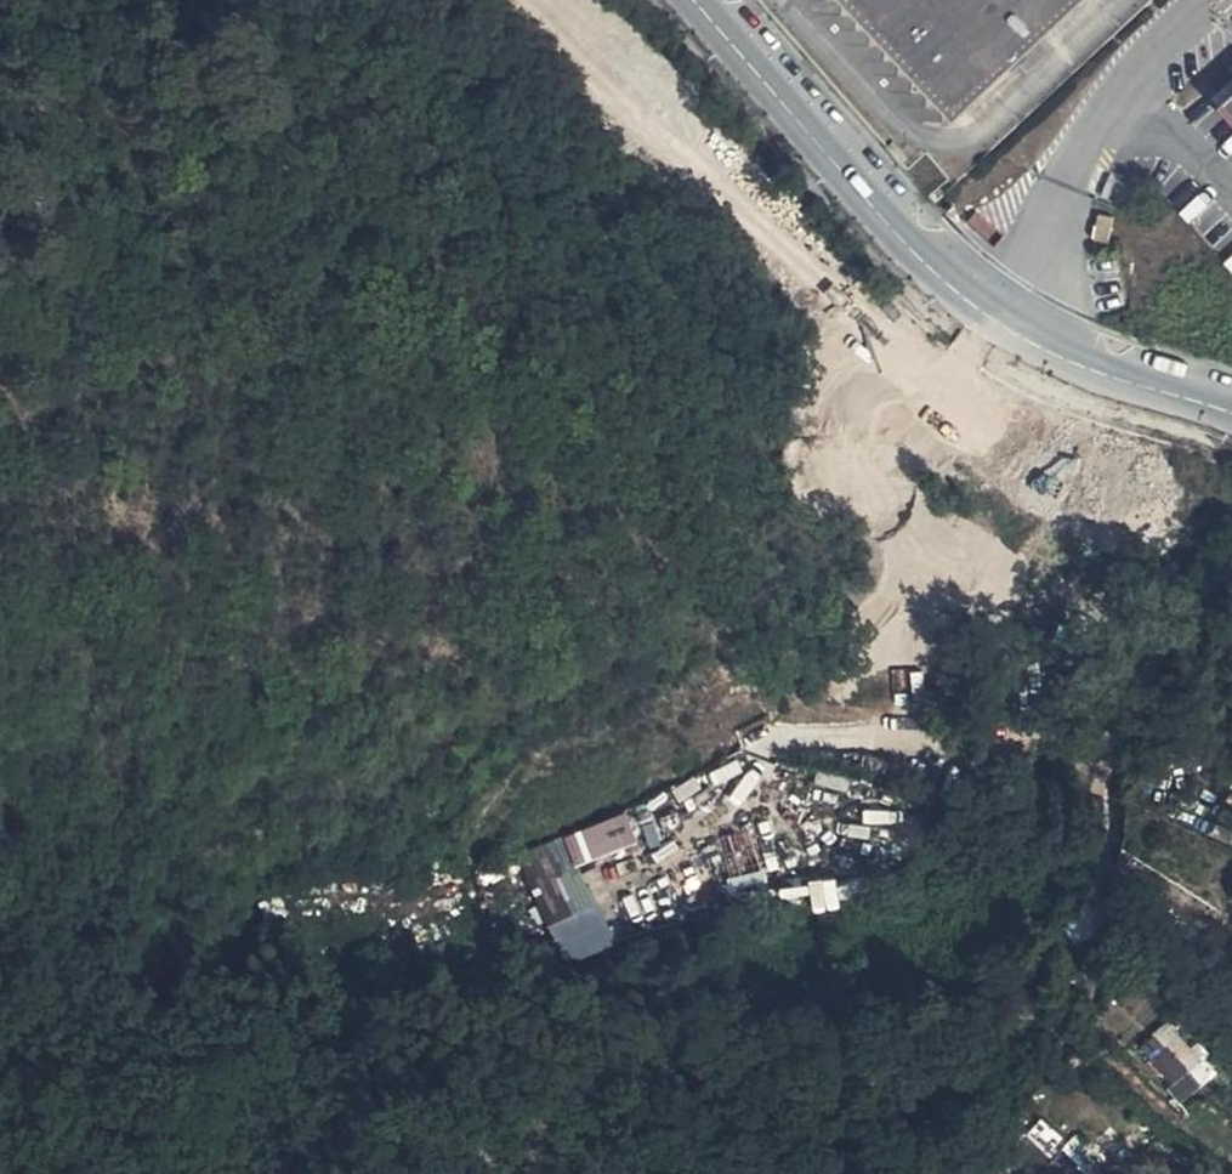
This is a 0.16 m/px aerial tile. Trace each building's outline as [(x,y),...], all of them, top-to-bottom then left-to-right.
[(961,114),(1083,0),(853,0),(961,114)] [(1219,99),(1231,112),(1231,87),(1219,99)] [(523,849),(567,961),(617,942),(585,860),(642,837),(630,807),(523,849)] [(719,832),(734,885),(771,874),(756,821),(719,832)] [(1161,1045),(1183,1066),(1196,1053),(1175,1031),(1161,1045)] [(1140,1065),(1161,1087),(1183,1066),(1161,1045),(1140,1065)] [(1053,1173),(1077,1173),(1079,1173),(1065,1160),(1053,1173)]
